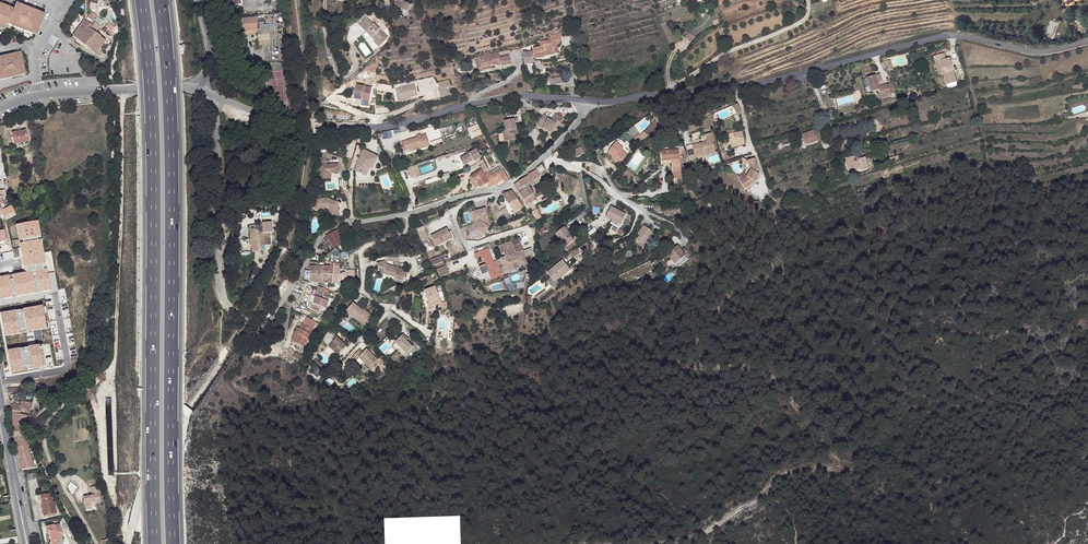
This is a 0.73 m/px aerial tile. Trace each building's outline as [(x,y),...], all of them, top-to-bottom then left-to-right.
[(400,0),(398,0),(396,5),(407,11),(410,5),(400,0)] [(0,4),(0,28),(6,30),(7,26),(8,24),(32,34),(37,35),(45,15),(17,3),(14,10),(0,4)] [(88,18),(94,21),(97,15),(91,11),(88,18)] [(257,30),(256,17),(233,19),(234,25),(242,24),(243,31),(257,30)] [(365,17),(360,23),(361,27),(368,19),(365,17)] [(388,37),(368,19),(361,27),(376,41),(374,42),(379,47),(388,37)] [(73,36),(78,40),(95,55),(106,42),(92,29),(94,26),(85,20),(73,36)] [(32,34),(8,24),(7,26),(31,36),(32,34)] [(269,28),(257,29),(258,41),(265,41),(270,36),(269,28)] [(695,37),(689,32),(685,38),(690,42),(695,37)] [(561,39),(560,33),(549,35),(550,37),(548,37),(548,40),(545,41),(546,45),(543,45),(543,46),(540,47),(533,48),(533,51),(523,53),(525,64),(532,63),(531,58),(533,57),(553,55),(552,54),(551,45),(556,45),(557,44),(556,40),(558,40),(561,39)] [(499,57),(498,52),(490,54),(490,52),(483,54),(484,56),(479,57),(482,67),(492,65),(493,66),(496,65),(496,66),(501,65),(501,66),(511,64),(509,55),(499,57)] [(0,57),(0,80),(25,75),(21,53),(0,57)] [(944,53),(933,57),(935,62),(939,61),(943,73),(946,85),(956,81),(949,58),(945,59),(944,53)] [(939,61),(935,62),(938,75),(943,73),(939,61)] [(564,82),(563,76),(551,78),(553,85),(564,82)] [(877,83),(875,76),(865,79),(870,93),(878,90),(880,97),(890,94),(887,84),(878,87),(877,83)] [(892,83),(887,84),(890,94),(895,92),(892,83)] [(414,85),(398,89),(400,99),(408,98),(417,96),(414,85)] [(371,90),(356,87),(351,105),(366,109),(371,90)] [(446,88),(438,90),(440,97),(448,95),(446,88)] [(400,99),(398,89),(396,89),(399,102),(408,100),(408,98),(400,99)] [(854,93),(857,103),(864,101),(861,91),(854,93)] [(564,118),(555,114),(552,120),(551,121),(548,119),(549,118),(543,115),(538,126),(551,133),(556,124),(557,121),(561,123),(564,118)] [(514,119),(504,121),(506,131),(507,135),(503,135),(505,142),(508,141),(516,140),(514,134),(514,130),(516,129),(514,119)] [(644,132),(648,136),(658,125),(654,121),(644,132)] [(477,125),(471,127),(475,137),(482,134),(477,125)] [(12,133),(14,144),(28,141),(26,130),(12,133)] [(393,130),(384,132),(385,139),(393,138),(393,130)] [(813,131),(802,135),(805,145),(816,141),(813,131)] [(640,144),(648,136),(644,132),(640,136),(638,135),(634,139),(640,144)] [(733,134),(727,135),(728,137),(728,139),(730,146),(730,147),(745,144),(742,132),(733,134)] [(692,144),(685,146),(688,157),(694,155),(695,156),(704,154),(705,156),(715,153),(710,134),(705,135),(707,142),(707,144),(702,146),(702,143),(692,146),(692,144)] [(426,135),(421,136),(417,137),(401,142),(404,151),(409,149),(420,145),(421,149),(429,146),(426,135)] [(827,139),(821,141),(824,150),(830,148),(827,139)] [(615,142),(607,152),(612,156),(614,158),(613,159),(613,160),(619,165),(627,155),(621,150),(623,148),(615,142)] [(573,151),(577,158),(585,154),(581,147),(573,151)] [(678,150),(673,150),(673,147),(660,148),(661,161),(662,161),(667,161),(668,164),(672,164),(674,179),(681,178),(678,150)] [(481,157),(477,149),(460,159),(464,166),(473,160),(474,162),(481,157)] [(378,156),(363,150),(354,170),(363,174),(368,163),(373,166),(378,156)] [(847,163),(849,170),(855,168),(855,170),(861,169),(861,170),(869,168),(865,157),(858,159),(859,160),(855,161),(847,163)] [(746,176),(740,181),(745,188),(754,182),(759,174),(757,173),(758,170),(754,158),(747,161),(751,170),(746,176)] [(339,164),(329,164),(329,160),(321,161),(322,179),(331,178),(331,173),(339,173),(339,164)] [(373,166),(368,163),(363,174),(366,176),(370,167),(372,168),(373,166)] [(488,168),(485,163),(479,167),(481,170),(482,172),(488,168)] [(503,169),(501,166),(485,176),(488,182),(490,186),(494,183),(492,180),(500,176),(502,180),(503,180),(505,184),(509,180),(503,169)] [(409,170),(411,177),(420,174),(418,167),(409,170)] [(540,176),(536,169),(535,170),(528,175),(519,182),(522,187),(528,184),(530,183),(531,186),(536,184),(534,180),(538,178),(538,177),(540,176)] [(485,176),(482,172),(481,170),(471,176),(469,178),(476,188),(480,186),(480,187),(488,182),(485,176)] [(634,175),(627,170),(625,172),(629,175),(628,176),(631,178),(634,175)] [(629,175),(625,172),(620,179),(624,182),(625,181),(628,183),(631,178),(628,176),(629,175)] [(746,176),(744,173),(737,178),(740,181),(746,176)] [(500,176),(492,180),(494,183),(495,184),(502,180),(500,176)] [(683,186),(681,187),(686,194),(687,193),(695,189),(693,185),(700,182),(698,179),(683,186)] [(522,187),(519,182),(514,184),(519,193),(530,187),(528,184),(522,187)] [(534,194),(530,187),(519,193),(524,200),(534,194)] [(520,203),(511,191),(503,194),(509,204),(512,207),(520,203)] [(536,198),(534,194),(524,200),(526,204),(536,198)] [(711,207),(707,198),(704,200),(704,199),(694,204),(695,205),(698,213),(699,213),(711,207)] [(338,202),(328,199),(314,200),(315,210),(324,209),(325,208),(329,209),(330,210),(331,217),(339,217),(338,202)] [(1,210),(0,211),(4,218),(15,212),(13,208),(11,205),(10,206),(1,210)] [(606,217),(621,224),(626,214),(611,207),(606,217)] [(485,209),(479,210),(477,215),(479,222),(475,229),(465,231),(467,239),(484,234),(488,227),(487,226),(488,225),(488,223),(488,222),(487,222),(486,222),(488,218),(485,209)] [(541,218),(535,209),(531,212),(534,215),(535,221),(541,218)] [(477,215),(479,210),(472,213),(475,221),(472,225),(464,227),(465,231),(475,229),(479,222),(477,215)] [(241,215),(241,224),(252,223),(252,218),(249,218),(245,215),(241,215)] [(15,224),(23,268),(26,268),(27,273),(0,278),(0,302),(0,304),(42,296),(42,294),(57,291),(50,252),(43,254),(41,240),(39,240),(38,238),(41,237),(38,220),(15,224)] [(255,230),(250,230),(251,240),(251,239),(253,239),(254,246),(270,244),(269,236),(267,236),(267,233),(263,234),(263,230),(262,225),(254,225),(255,230)] [(426,226),(418,229),(423,241),(430,238),(426,226)] [(643,245),(653,232),(644,226),(638,233),(640,235),(636,240),(643,245)] [(555,234),(565,248),(574,241),(564,227),(555,234)] [(448,232),(447,228),(431,236),(432,239),(433,240),(436,246),(452,238),(448,232)] [(333,249),(339,246),(344,243),(340,230),(337,230),(326,236),(328,239),(319,247),(325,257),(333,249)] [(576,243),(574,241),(565,248),(567,250),(576,243)] [(506,243),(498,246),(501,254),(504,253),(505,257),(501,258),(506,270),(514,267),(512,263),(524,258),(521,251),(523,250),(520,242),(513,245),(508,247),(506,243)] [(687,259),(678,247),(674,250),(668,254),(678,267),(687,259)] [(493,262),(488,249),(474,254),(477,262),(483,259),(486,265),(479,267),(482,274),(489,272),(500,267),(497,260),(493,262)] [(431,260),(433,266),(443,262),(441,256),(431,260)] [(524,258),(512,263),(514,267),(526,262),(524,258)] [(547,273),(554,282),(570,270),(562,260),(547,273)] [(406,270),(387,264),(385,261),(376,263),(378,269),(382,268),(385,269),(383,274),(391,276),(394,277),(394,278),(403,281),(406,270)] [(331,266),(324,266),(324,272),(323,273),(323,282),(323,283),(323,284),(330,286),(331,283),(333,283),(334,263),(331,263),(331,266)] [(437,269),(441,277),(451,272),(447,265),(437,269)] [(324,266),(310,266),(310,271),(305,270),(304,279),(310,280),(310,282),(315,283),(323,282),(323,273),(324,272),(324,266)] [(489,272),(491,278),(497,275),(498,277),(503,275),(500,267),(489,272)] [(353,284),(355,271),(349,270),(348,273),(343,273),(342,274),(342,280),(347,281),(347,283),(353,284)] [(525,286),(523,281),(508,285),(510,291),(525,286)] [(325,288),(319,287),(312,309),(319,311),(320,306),(329,309),(334,299),(326,296),(324,299),(322,298),(325,288)] [(350,290),(345,287),(343,291),(341,295),(347,298),(350,290)] [(441,303),(435,287),(424,291),(429,302),(427,303),(429,308),(440,304),(441,303)] [(373,317),(365,310),(364,312),(361,309),(353,303),(348,309),(355,315),(354,318),(357,320),(358,319),(366,326),(373,317)] [(42,305),(0,313),(5,337),(47,329),(42,305)] [(355,315),(348,309),(346,311),(354,318),(355,315)] [(296,343),(304,347),(316,323),(306,318),(300,329),(298,334),(300,335),(296,343)] [(300,335),(298,334),(300,329),(298,328),(291,341),(296,343),(300,335)] [(400,347),(406,353),(413,347),(406,340),(402,336),(395,343),(400,347)] [(329,347),(338,355),(346,346),(337,338),(329,347)] [(39,345),(6,351),(11,374),(43,368),(47,367),(43,344),(39,345)] [(363,353),(359,349),(352,358),(355,361),(359,358),(363,362),(370,368),(378,360),(366,349),(363,353)] [(325,367),(318,362),(315,365),(322,370),(325,367)] [(98,392),(95,387),(91,389),(82,395),(83,395),(82,396),(85,401),(86,400),(91,411),(95,410),(97,409),(91,397),(98,392)] [(30,411),(30,408),(30,403),(23,401),(22,406),(10,403),(12,414),(30,417),(30,411)] [(30,417),(12,414),(13,421),(28,423),(30,417)] [(13,421),(14,427),(25,429),(28,423),(13,421)] [(16,449),(28,447),(29,447),(26,438),(15,439),(16,449)] [(21,471),(24,470),(35,468),(32,457),(28,447),(16,449),(21,471)] [(35,457),(32,457),(35,468),(41,467),(35,457)] [(71,492),(77,489),(73,482),(67,485),(71,492)] [(83,497),(85,507),(91,505),(96,504),(96,503),(101,502),(98,486),(90,487),(92,495),(83,497)] [(41,495),(42,502),(43,506),(41,506),(43,516),(56,514),(53,502),(52,502),(51,498),(50,498),(49,494),(41,495)] [(46,527),(47,532),(49,531),(49,533),(51,542),(56,540),(57,542),(63,541),(59,522),(54,523),(54,525),(46,527)]
